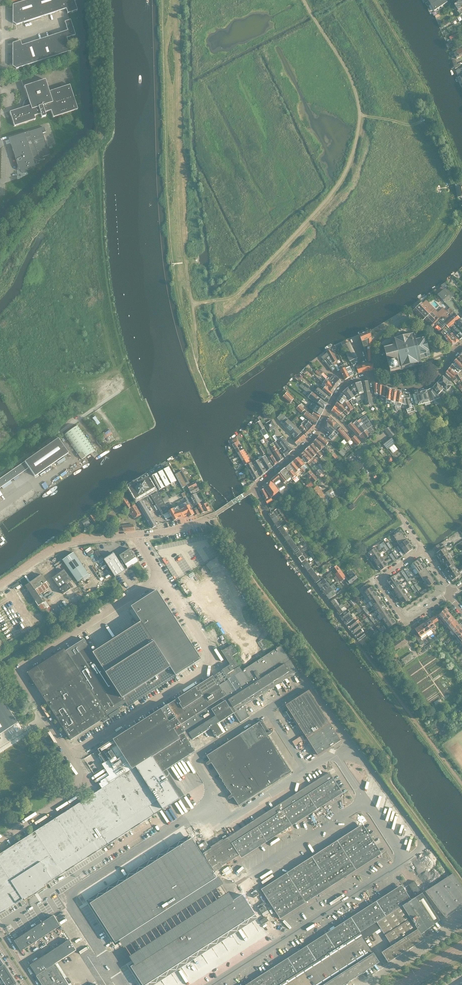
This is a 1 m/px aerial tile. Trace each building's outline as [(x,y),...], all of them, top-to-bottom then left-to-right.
[(13,5),(13,23),(16,25),(66,9),(67,14),(77,11),(74,1),(77,0),(29,0),(13,5)] [(446,0),(439,0),(433,4),(431,5),(434,11),(437,9),(447,3),(446,0)] [(20,41),(12,44),(12,67),(16,69),(71,51),(67,39),(75,36),(70,20),(65,22),(67,31),(22,46),(20,41)] [(460,49),(456,51),(457,52),(454,53),(457,59),(459,57),(460,58),(461,57),(461,53),(460,49)] [(461,66),(459,64),(457,65),(457,64),(455,60),(452,61),(454,66),(453,66),(455,69),(458,67),(461,66)] [(24,87),(29,100),(28,101),(27,101),(26,102),(26,103),(25,104),(25,105),(25,106),(25,107),(25,108),(10,112),(14,127),(35,120),(34,116),(41,114),(42,118),(46,116),(45,113),(51,111),(53,118),(78,110),(70,85),(49,92),(45,80),(24,87)] [(9,139),(11,145),(19,170),(20,170),(20,171),(21,172),(21,173),(22,173),(24,173),(33,170),(34,169),(35,168),(35,167),(35,166),(34,165),(39,164),(38,161),(43,160),(42,157),(50,155),(43,134),(46,133),(44,127),(9,139)] [(445,302),(451,298),(444,290),(444,289),(437,295),(439,296),(442,299),(444,302),(445,302)] [(451,298),(445,302),(450,308),(455,313),(457,311),(460,309),(451,298)] [(427,308),(423,304),(421,302),(413,310),(423,320),(425,319),(431,312),(427,308)] [(444,323),(455,314),(455,313),(450,308),(438,318),(444,323)] [(436,317),(431,312),(425,319),(430,324),(436,317)] [(454,323),(460,319),(456,315),(455,314),(444,323),(448,328),(452,325),(454,323)] [(433,327),(439,320),(436,317),(430,324),(433,327)] [(445,326),(439,320),(433,327),(440,333),(443,330),(442,329),(445,326)] [(448,328),(460,340),(461,338),(461,335),(452,325),(448,328)] [(455,343),(444,330),(447,328),(445,326),(442,329),(443,330),(440,333),(444,337),(452,346),(455,343)] [(459,341),(447,328),(444,330),(455,343),(459,341)] [(359,335),(362,342),(371,338),(371,330),(359,335)] [(392,343),(388,344),(383,345),(390,373),(422,364),(420,358),(430,356),(425,334),(417,336),(416,333),(407,335),(406,333),(398,335),(399,337),(392,339),(392,343)] [(371,338),(362,342),(363,347),(368,363),(371,362),(373,361),(372,342),(371,338)] [(357,357),(352,347),(353,347),(350,342),(349,342),(342,346),(350,362),(350,361),(353,360),(354,361),(357,360),(357,359),(357,358),(357,357)] [(338,361),(331,348),(326,351),(328,355),(333,363),(334,365),(337,363),(336,361),(338,361)] [(336,369),(334,365),(333,363),(328,355),(323,360),(332,372),(336,369)] [(360,359),(357,360),(354,361),(358,373),(365,371),(364,365),(362,365),(360,359)] [(454,362),(461,371),(461,370),(461,366),(456,359),(454,362)] [(358,373),(354,361),(353,360),(350,361),(352,366),(351,367),(355,375),(358,373)] [(343,364),(345,368),(350,377),(354,375),(350,367),(348,367),(346,363),(345,364),(344,363),(343,364)] [(373,363),(364,365),(365,371),(373,370),(374,369),(373,363)] [(453,363),(450,367),(457,374),(461,381),(461,380),(461,373),(461,371),(453,363)] [(456,375),(457,374),(450,367),(448,370),(455,376),(456,375)] [(340,371),(345,380),(350,377),(345,368),(340,371)] [(328,377),(323,373),(320,369),(318,371),(325,378),(326,379),(328,377)] [(325,378),(318,371),(317,370),(315,372),(319,376),(319,375),(324,380),(325,378)] [(457,379),(455,376),(448,370),(445,373),(452,379),(454,381),(457,379)] [(341,382),(338,378),(334,375),(327,381),(332,385),(334,384),(337,387),(341,382)] [(452,385),(443,376),(437,383),(443,389),(446,391),(448,389),(449,390),(452,388),(451,387),(452,385)] [(333,393),(326,386),(325,384),(324,383),(322,382),(317,377),(315,379),(318,383),(319,382),(322,384),(321,385),(324,388),(322,390),(331,397),(333,393)] [(333,393),(337,387),(334,384),(332,385),(327,381),(325,383),(324,382),(324,383),(325,384),(326,386),(333,393)] [(373,403),(370,393),(368,381),(361,382),(363,392),(364,397),(366,405),(367,405),(373,403)] [(361,382),(355,384),(359,393),(363,392),(361,382)] [(443,389),(437,383),(433,388),(437,395),(439,398),(445,393),(443,390),(443,389)] [(357,392),(354,384),(349,387),(355,397),(356,399),(357,402),(361,400),(359,396),(357,392)] [(327,404),(311,392),(313,389),(310,386),(308,389),(305,386),(303,389),(310,395),(308,398),(314,402),(314,401),(324,409),(327,404)] [(349,387),(346,390),(356,404),(357,403),(355,399),(354,400),(353,398),(355,397),(349,387)] [(330,398),(318,388),(315,392),(320,395),(320,396),(328,402),(330,398)] [(439,398),(437,395),(433,388),(427,391),(429,402),(439,398)] [(346,390),(342,393),(346,397),(349,401),(351,400),(352,401),(351,402),(353,406),(356,404),(346,390)] [(405,405),(403,392),(398,391),(396,403),(398,403),(397,406),(399,410),(401,410),(400,407),(401,407),(401,404),(405,405)] [(415,394),(417,400),(418,405),(424,404),(425,406),(430,405),(429,402),(427,391),(415,394)] [(282,398),(290,404),(294,399),(287,392),(282,398)] [(412,406),(411,402),(409,394),(403,392),(405,405),(405,406),(407,411),(411,411),(411,412),(415,411),(413,405),(412,406)] [(342,394),(340,398),(345,401),(342,405),(350,412),(353,409),(350,405),(346,398),(342,394)] [(313,411),(314,411),(321,416),(324,410),(309,400),(307,404),(314,409),(313,411)] [(449,405),(451,409),(460,403),(458,400),(449,405)] [(338,401),(335,405),(343,413),(344,412),(347,415),(350,413),(350,412),(342,405),(338,401)] [(319,420),(312,415),(308,412),(307,411),(303,408),(300,405),(296,409),(301,413),(303,412),(305,414),(304,416),(316,425),(319,420)] [(345,416),(335,406),(332,411),(341,420),(345,416)] [(321,416),(314,411),(313,413),(305,407),(303,408),(307,411),(308,412),(312,415),(319,420),(321,416)] [(291,433),(296,428),(298,426),(296,425),(295,426),(283,415),(278,419),(281,422),(280,423),(291,433)] [(374,432),(371,427),(372,426),(366,415),(359,420),(357,422),(355,419),(352,422),(349,424),(348,425),(356,435),(358,436),(359,436),(364,441),(369,436),(369,435),(374,432)] [(329,417),(327,421),(333,427),(335,425),(337,427),(339,426),(329,417)] [(373,419),(370,420),(376,429),(378,427),(373,419)] [(267,434),(260,420),(255,423),(260,432),(261,431),(264,436),(267,434)] [(277,429),(272,420),(264,424),(269,432),(273,429),(274,430),(276,430),(275,435),(274,435),(284,448),(280,451),(285,457),(293,450),(277,429)] [(316,426),(309,421),(308,422),(307,423),(313,429),(316,426)] [(334,432),(335,430),(327,422),(323,429),(330,435),(329,437),(331,440),(336,434),(334,432)] [(313,429),(307,423),(306,425),(305,426),(304,427),(310,432),(313,429)] [(310,432),(304,427),(302,425),(299,429),(306,436),(310,432)] [(64,435),(82,460),(95,451),(78,426),(64,435)] [(337,431),(340,435),(343,438),(347,435),(340,427),(337,431)] [(395,434),(390,427),(385,430),(390,436),(391,435),(393,436),(395,434)] [(306,437),(296,428),(291,433),(295,438),(293,440),(297,446),(306,437)] [(328,442),(319,435),(317,438),(322,442),(321,443),(326,449),(328,447),(326,445),(328,442)] [(351,438),(358,445),(360,443),(354,436),(351,438)] [(326,449),(321,443),(322,442),(317,438),(313,443),(320,450),(323,448),(325,450),(326,449)] [(247,455),(237,439),(234,441),(235,443),(232,445),(245,466),(246,466),(251,462),(252,462),(250,459),(252,458),(249,454),(247,455)] [(28,468),(35,477),(68,454),(58,440),(0,480),(0,488),(28,468)] [(276,441),(273,443),(278,451),(281,448),(276,441)] [(278,451),(273,443),(270,445),(273,450),(272,451),(279,462),(283,459),(278,451)] [(322,456),(312,444),(309,447),(317,454),(320,457),(322,456)] [(317,454),(309,447),(306,450),(313,457),(317,454)] [(313,457),(306,450),(304,452),(314,463),(315,464),(317,462),(313,457)] [(278,463),(270,452),(269,453),(270,456),(268,458),(274,466),(278,463)] [(314,463),(304,452),(300,455),(309,465),(312,463),(313,464),(314,463)] [(364,468),(352,454),(346,459),(360,474),(362,472),(361,471),(364,468)] [(262,456),(258,458),(267,472),(273,467),(266,456),(263,458),(262,456)] [(308,468),(305,465),(298,457),(293,461),(300,469),(302,471),(304,473),(306,471),(305,470),(308,468)] [(267,472),(258,458),(255,460),(256,462),(253,463),(261,477),(267,472)] [(293,461),(289,465),(295,473),(298,471),(300,469),(293,461)] [(260,477),(251,462),(246,466),(255,481),(260,477)] [(319,476),(325,469),(322,466),(320,464),(317,466),(315,465),(312,468),(319,476)] [(289,465),(286,468),(290,472),(288,474),(291,477),(293,479),(297,476),(295,473),(289,465)] [(169,467),(163,470),(171,484),(177,481),(174,475),(173,476),(171,472),(172,472),(169,467)] [(286,468),(280,472),(287,481),(291,477),(288,474),(290,472),(286,468)] [(171,484),(163,470),(157,473),(165,487),(171,484)] [(190,484),(189,481),(190,481),(190,482),(194,480),(192,475),(188,477),(189,479),(188,480),(183,470),(175,474),(179,482),(182,488),(187,485),(191,492),(192,494),(200,490),(197,484),(195,482),(195,481),(190,484)] [(313,483),(318,479),(310,470),(306,474),(313,483)] [(287,481),(280,472),(278,475),(284,483),(286,486),(287,487),(289,486),(285,482),(287,481)] [(165,487),(157,473),(151,476),(154,481),(155,481),(157,484),(156,485),(159,490),(165,487)] [(152,481),(149,474),(128,486),(128,487),(153,528),(158,525),(142,498),(150,493),(163,515),(164,515),(166,519),(172,516),(169,511),(164,502),(163,499),(152,481)] [(286,486),(284,483),(278,475),(271,480),(274,484),(279,491),(280,493),(282,495),(289,490),(287,487),(286,486)] [(279,491),(274,484),(271,480),(263,487),(268,493),(270,497),(271,498),(275,494),(277,497),(280,493),(279,491)] [(311,481),(305,486),(306,487),(307,489),(308,490),(314,485),(311,481)] [(322,507),(336,496),(330,489),(323,494),(317,486),(306,494),(309,498),(312,495),(322,507)] [(264,498),(265,500),(270,497),(268,493),(266,494),(264,489),(260,490),(263,496),(262,497),(263,499),(264,499),(264,498)] [(130,514),(131,513),(139,509),(135,504),(134,503),(133,504),(134,505),(132,506),(123,493),(118,496),(130,514)] [(190,496),(193,500),(195,506),(197,506),(201,504),(200,502),(198,497),(196,493),(190,496)] [(273,500),(271,498),(270,497),(265,500),(268,504),(269,503),(271,505),(273,504),(273,503),(275,502),(274,500),(273,500)] [(206,501),(201,504),(197,506),(201,513),(211,510),(207,503),(206,501)] [(187,515),(188,514),(189,517),(194,514),(190,507),(189,504),(188,502),(187,502),(169,511),(172,516),(174,521),(179,518),(182,517),(184,516),(187,515)] [(195,509),(193,506),(190,507),(194,514),(195,516),(200,514),(197,508),(195,509)] [(300,520),(312,512),(310,508),(297,516),(300,520)] [(139,509),(131,513),(134,519),(142,514),(139,509)] [(276,516),(278,515),(275,510),(273,512),(267,515),(271,520),(276,517),(276,516)] [(91,524),(87,518),(82,521),(83,523),(82,524),(84,528),(91,524)] [(277,531),(280,535),(285,531),(282,527),(277,531)] [(393,536),(397,541),(404,536),(401,531),(399,532),(398,530),(394,533),(395,534),(393,536)] [(285,531),(280,535),(283,539),(288,535),(285,531)] [(288,535),(283,539),(286,543),(291,539),(288,535)] [(407,540),(404,536),(397,541),(400,545),(407,540)] [(410,544),(407,540),(400,545),(403,550),(410,544)] [(297,548),(294,543),(289,547),(292,551),(297,548)] [(413,549),(410,544),(403,550),(406,554),(413,549)] [(294,556),(302,550),(300,546),(297,548),(292,551),(294,556)] [(368,553),(371,558),(379,553),(375,548),(373,549),(372,547),(369,550),(370,551),(368,553)] [(437,553),(436,554),(440,559),(449,553),(445,548),(441,551),(437,553)] [(139,562),(131,549),(127,551),(125,552),(120,556),(117,558),(114,553),(104,560),(115,577),(128,568),(138,562),(139,562)] [(303,556),(305,554),(302,550),(294,556),(297,560),(303,556)] [(74,552),(63,560),(78,582),(89,574),(74,552)] [(379,553),(371,558),(374,562),(382,557),(379,553)] [(449,553),(440,559),(443,564),(452,558),(449,553)] [(382,557),(374,562),(377,567),(385,562),(382,557)] [(443,564),(446,569),(454,564),(456,563),(452,558),(443,564)] [(423,563),(420,559),(412,564),(415,568),(423,563)] [(331,560),(322,566),(325,569),(333,563),(331,560)] [(385,562),(377,567),(380,571),(388,566),(385,562)] [(426,568),(423,563),(415,568),(418,573),(426,568)] [(446,569),(445,570),(448,575),(457,569),(454,564),(446,569)] [(332,569),(341,582),(346,578),(337,565),(332,569)] [(429,572),(426,568),(418,573),(421,577),(429,572)] [(353,581),(357,578),(350,569),(349,569),(351,571),(347,573),(350,577),(346,579),(347,580),(345,581),(348,585),(350,584),(351,584),(353,583),(353,581)] [(448,575),(452,581),(461,574),(461,571),(461,569),(460,569),(458,571),(457,569),(448,575)] [(64,570),(53,578),(60,589),(60,590),(61,590),(64,594),(71,589),(67,584),(72,580),(64,570)] [(432,577),(429,572),(421,577),(424,582),(432,577)] [(44,602),(39,595),(49,588),(46,582),(47,581),(42,574),(26,586),(26,587),(39,606),(42,610),(48,619),(55,614),(46,601),(44,602)] [(317,575),(312,579),(315,584),(320,580),(317,575)] [(387,581),(390,585),(397,580),(394,576),(387,581)] [(435,581),(432,577),(424,582),(427,586),(429,585),(430,585),(433,583),(435,581)] [(316,585),(319,589),(327,583),(324,579),(316,585)] [(397,580),(390,585),(393,590),(400,585),(397,580)] [(327,583),(319,589),(322,592),(330,586),(327,583)] [(374,591),(371,587),(369,588),(366,584),(361,588),(367,596),(374,591)] [(400,585),(393,590),(396,594),(403,589),(400,585)] [(330,586),(322,592),(325,597),(333,591),(330,586)] [(328,600),(336,594),(335,594),(337,592),(335,589),(333,591),(325,597),(328,600)] [(403,589),(396,594),(399,599),(407,594),(403,589)] [(377,596),(374,591),(367,596),(370,601),(377,596)] [(143,626),(96,656),(106,673),(126,703),(130,711),(204,664),(159,594),(133,611),(143,626)] [(407,594),(399,599),(402,603),(404,602),(408,600),(410,598),(407,594)] [(380,600),(377,596),(370,601),(373,605),(380,600)] [(330,603),(334,609),(338,606),(333,600),(329,603),(330,603)] [(383,605),(380,600),(373,605),(376,610),(383,605)] [(344,612),(342,608),(344,607),(342,603),(338,606),(334,609),(339,615),(344,612)] [(386,609),(383,605),(376,610),(379,615),(386,609)] [(343,621),(351,615),(353,613),(349,609),(348,610),(340,616),(343,621)] [(390,614),(386,609),(379,615),(382,619),(390,614)] [(446,609),(438,615),(440,618),(441,619),(449,613),(446,609)] [(346,625),(354,619),(356,617),(353,613),(351,615),(343,621),(346,625)] [(449,613),(441,619),(444,623),(452,616),(451,614),(450,614),(449,613)] [(393,619),(390,614),(382,619),(385,624),(393,619)] [(452,616),(444,623),(447,627),(455,620),(452,616)] [(347,626),(350,630),(358,624),(355,619),(347,626)] [(386,630),(396,623),(393,619),(385,624),(383,625),(386,630)] [(427,621),(425,622),(428,626),(429,626),(430,627),(430,628),(432,630),(435,627),(434,625),(430,619),(429,619),(427,620),(427,621)] [(455,620),(447,627),(450,631),(458,624),(455,620)] [(425,622),(420,626),(426,634),(431,631),(428,626),(425,622)] [(358,624),(350,630),(353,634),(361,628),(358,624)] [(458,624),(450,631),(453,635),(461,628),(458,624)] [(415,629),(421,638),(421,637),(426,634),(420,626),(415,629)] [(453,635),(457,639),(461,634),(461,629),(461,628),(453,635)] [(354,635),(356,638),(364,633),(361,629),(354,635)] [(359,641),(366,635),(367,634),(365,631),(364,633),(356,638),(359,641)] [(395,651),(407,642),(403,636),(391,645),(395,651)] [(84,639),(66,651),(81,674),(107,715),(126,703),(84,639)] [(242,670),(232,655),(236,652),(231,645),(222,651),(230,665),(213,676),(236,712),(242,721),(250,717),(247,713),(246,708),(244,706),(295,673),(294,672),(296,670),(291,662),(281,646),(242,670)] [(28,673),(44,698),(81,674),(66,651),(65,649),(28,673)] [(402,658),(405,663),(414,658),(411,653),(402,658)] [(81,674),(44,698),(71,740),(74,738),(73,737),(101,718),(104,722),(110,719),(107,715),(81,674)] [(196,751),(190,742),(211,728),(216,737),(223,733),(217,724),(234,713),(236,712),(213,676),(190,691),(184,694),(139,723),(127,731),(122,734),(111,741),(98,750),(100,754),(99,755),(100,756),(99,757),(102,762),(103,764),(102,764),(110,775),(101,781),(101,782),(99,784),(102,789),(104,788),(136,767),(153,756),(166,777),(169,776),(169,773),(167,770),(183,759),(185,763),(189,760),(187,757),(196,751)] [(330,723),(309,690),(286,705),(288,709),(287,710),(288,711),(286,712),(291,719),(292,719),(300,730),(301,729),(307,738),(330,723)] [(18,722),(0,694),(0,734),(18,722)] [(291,772),(268,736),(271,733),(272,733),(272,732),(271,732),(271,731),(270,731),(268,728),(267,728),(266,727),(264,729),(259,722),(207,756),(210,760),(207,762),(207,763),(206,763),(206,764),(207,764),(207,765),(208,765),(209,765),(212,763),(232,794),(229,796),(228,797),(228,798),(229,798),(229,799),(230,799),(230,798),(233,797),(239,805),(275,782),(291,772)] [(307,738),(318,755),(326,750),(326,751),(328,752),(330,748),(341,740),(330,723),(307,738)] [(302,736),(293,740),(295,744),(304,740),(302,736)] [(176,792),(166,777),(153,756),(136,767),(163,809),(180,798),(184,795),(180,789),(176,792)] [(163,809),(136,767),(104,788),(102,789),(129,831),(132,829),(140,824),(155,814),(163,809)] [(231,840),(230,841),(243,861),(350,792),(353,790),(355,789),(342,769),(341,770),(322,782),(321,782),(301,795),(300,796),(241,833),(240,834),(231,840)] [(129,831),(102,789),(81,802),(56,819),(77,852),(83,861),(88,857),(97,852),(110,843),(119,838),(118,838),(129,831)] [(369,813),(242,895),(255,915),(261,911),(266,908),(276,901),(277,901),(287,895),(287,894),(296,888),(297,888),(307,882),(307,881),(316,875),(317,875),(327,869),(327,868),(337,862),(347,856),(348,855),(357,849),(367,843),(368,842),(377,836),(383,833),(370,812),(369,813)] [(66,871),(75,866),(83,861),(77,852),(56,819),(0,854),(0,914),(24,898),(25,900),(47,887),(46,885),(53,880),(66,871)] [(121,883),(90,903),(116,943),(217,877),(192,838),(171,851),(151,864),(131,877),(121,883)] [(444,917),(461,903),(461,886),(453,874),(425,891),(444,917)] [(415,881),(409,885),(414,894),(420,890),(415,881)] [(348,940),(411,900),(404,888),(253,984),(278,984),(348,940)] [(440,920),(426,898),(422,893),(377,922),(381,928),(392,946),(382,952),(388,962),(424,940),(421,934),(428,929),(440,920)] [(131,966),(143,984),(146,984),(149,983),(159,977),(169,970),(179,963),(190,957),(200,951),(210,944),(220,938),(230,931),(240,925),(255,915),(242,895),(131,966)] [(21,951),(61,926),(54,915),(14,941),(21,951)] [(377,922),(360,933),(364,939),(381,928),(377,922)] [(355,978),(355,977),(356,977),(362,973),(362,972),(365,971),(366,971),(372,967),(372,966),(373,966),(379,962),(364,939),(360,933),(279,984),(344,984),(345,984),(346,983),(348,981),(349,982),(355,978)] [(37,975),(66,956),(76,950),(69,940),(30,965),(37,975)] [(16,983),(15,982),(15,981),(14,980),(13,979),(13,977),(12,978),(11,976),(12,976),(11,975),(10,975),(9,973),(10,973),(9,972),(6,968),(5,966),(5,967),(4,965),(5,965),(0,958),(0,984),(18,984),(16,983)] [(55,964),(37,976),(42,984),(69,984),(55,964)]
